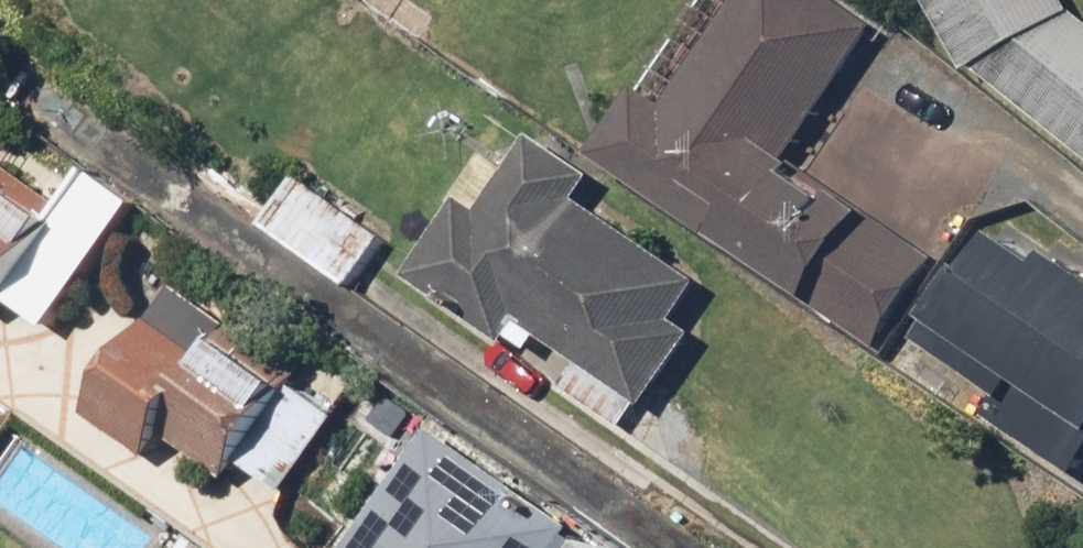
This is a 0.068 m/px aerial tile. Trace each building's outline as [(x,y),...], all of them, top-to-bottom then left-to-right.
[(866,0),(748,0),(681,100),(652,81),(609,145),(833,293),(890,207),(801,148),(890,16),(866,0)] [(970,83),(1082,166),(1082,30),(1072,22),(1060,0),(921,0),(970,83)] [(483,186),(425,270),(539,348),(550,332),(587,357),(567,385),(625,426),(647,395),(661,405),(714,328),(692,313),(719,274),(595,189),(612,164),(552,123),(500,198),(483,186)] [(1,327),(19,304),(57,333),(146,216),(96,179),(78,202),(0,143),(0,326),(1,327)] [(391,247),(304,185),(271,231),(358,292),(391,247)] [(1028,217),(998,261),(978,248),(921,334),(1006,390),(992,411),(1082,471),(1082,253),(1028,217)] [(317,369),(194,278),(95,412),(156,457),(174,432),(236,478),(317,369)] [(440,441),(364,547),(574,547),(581,539),(440,441)]
